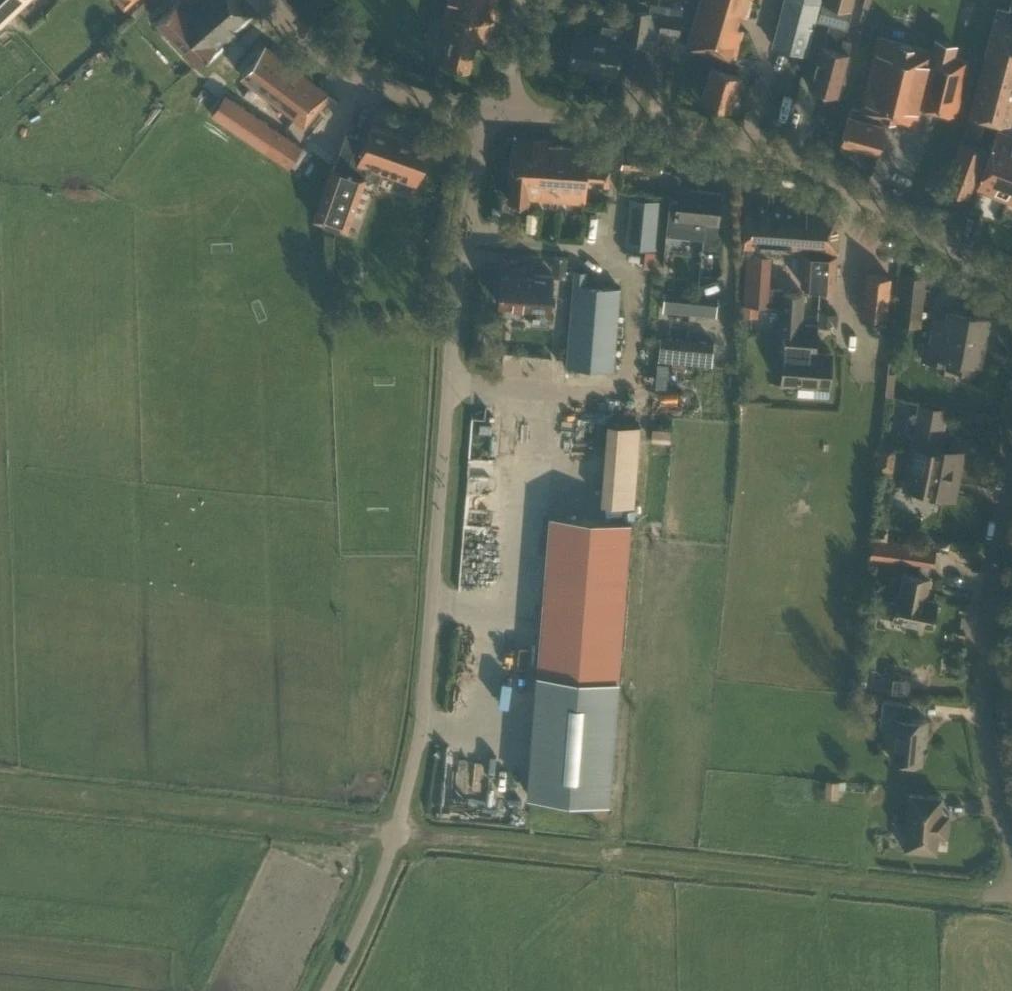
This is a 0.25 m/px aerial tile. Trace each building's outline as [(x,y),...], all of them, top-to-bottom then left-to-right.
[(26,0),(0,0),(0,25),(26,0)] [(254,14),(241,0),(194,0),(187,6),(182,0),(180,0),(156,21),(198,65),(216,46),(217,46),(254,14)] [(444,14),(448,15),(445,28),(448,29),(441,63),(469,69),(476,41),(481,43),(485,23),(492,25),(498,0),(447,0),(444,14)] [(752,0),(700,0),(685,46),(716,55),(713,65),(712,64),(701,99),(729,108),(740,74),(732,70),(735,60),(744,28),(737,26),(740,15),(747,17),(752,0)] [(773,45),(805,53),(821,0),(784,0),(773,45)] [(818,19),(829,22),(823,44),(821,44),(809,86),(837,93),(851,41),(842,38),(845,26),(853,0),(823,0),(818,19)] [(645,43),(651,11),(632,8),(627,40),(645,43)] [(682,15),(662,11),(658,32),(678,35),(682,15)] [(970,110),(984,114),(995,117),(1009,121),(1011,110),(1011,24),(1000,20),(996,18),(986,51),(970,110)] [(602,23),(600,36),(574,32),(569,65),(616,73),(623,26),(602,23)] [(917,123),(921,107),(956,115),(969,60),(955,56),(958,43),(934,37),(931,50),(877,36),(860,108),(852,106),(850,114),(849,114),(841,141),(876,150),(884,123),(880,122),(882,114),(917,123)] [(327,91),(265,44),(241,75),(303,123),(327,91)] [(425,74),(422,80),(431,84),(434,77),(425,74)] [(288,167),(302,145),(226,94),(211,115),(288,167)] [(969,112),(964,131),(979,135),(984,114),(970,110),(969,112)] [(371,122),(365,137),(346,131),(334,165),(332,164),(313,219),(348,231),(366,178),(371,180),(378,176),(380,170),(414,182),(428,143),(371,122)] [(975,187),(1011,201),(1011,134),(998,129),(975,187)] [(539,207),(540,198),(542,173),(531,172),(533,140),(512,138),(509,179),(511,179),(509,200),(528,201),(528,206),(539,207)] [(558,199),(562,145),(548,144),(549,139),(533,138),(533,140),(531,172),(542,173),(540,198),(558,199)] [(962,139),(944,186),(967,195),(975,174),(985,148),(962,139)] [(586,183),(588,144),(588,142),(575,141),(574,146),(562,145),(558,199),(584,201),(586,183)] [(588,144),(586,183),(608,184),(611,146),(588,144)] [(669,199),(666,234),(704,237),(703,245),(715,247),(718,223),(721,191),(678,187),(676,200),(669,199)] [(746,247),(742,303),(768,305),(778,305),(779,290),(783,291),(783,287),(769,286),(771,255),(771,249),(803,250),(802,268),(802,284),(832,286),(834,258),(830,258),(831,252),(838,252),(840,204),(794,201),(795,194),(748,191),(745,247),(746,247)] [(653,248),(658,200),(631,197),(626,245),(653,248)] [(537,212),(526,211),(525,230),(536,231),(537,212)] [(655,250),(645,249),(643,265),(653,266),(655,250)] [(566,268),(567,257),(554,256),(553,267),(566,268)] [(501,273),(499,304),(531,306),(530,324),(549,325),(552,302),(549,301),(551,273),(536,272),(535,276),(526,275),(527,267),(509,266),(509,274),(501,273)] [(573,269),(566,365),(613,369),(620,287),(585,284),(586,270),(573,269)] [(885,316),(890,276),(866,273),(862,313),(885,316)] [(901,274),(898,303),(922,305),(925,276),(901,274)] [(778,305),(777,331),(785,332),(781,384),(798,385),(797,393),(828,396),(829,383),(831,352),(814,351),(816,324),(801,323),(803,292),(783,291),(779,290),(778,305)] [(715,315),(717,297),(665,292),(663,310),(715,315)] [(746,304),(745,316),(759,317),(759,305),(746,304)] [(925,344),(922,358),(945,363),(946,360),(977,366),(978,361),(983,334),(977,333),(979,318),(949,312),(947,319),(936,317),(930,345),(925,344)] [(837,326),(837,314),(817,313),(817,325),(837,326)] [(712,365),(713,341),(660,336),(658,360),(712,365)] [(912,447),(905,484),(925,488),(953,493),(960,456),(961,451),(948,449),(938,447),(944,414),(919,409),(918,414),(914,413),(908,416),(905,428),(909,433),(914,434),(912,447)] [(601,503),(633,505),(640,425),(608,422),(601,503)] [(653,428),(652,441),(670,443),(671,429),(653,428)] [(879,444),(875,471),(892,473),(896,446),(879,444)] [(537,674),(527,794),(608,801),(617,681),(630,520),(550,514),(537,674)] [(875,520),(874,527),(885,528),(886,522),(875,520)] [(874,527),(873,537),(886,539),(888,529),(885,528),(874,527)] [(872,539),(870,555),(879,556),(881,540),(872,539)] [(892,542),(890,558),(913,561),(915,545),(896,543),(892,542)] [(892,619),(931,627),(936,599),(925,597),(929,578),(903,573),(899,592),(897,592),(892,619)] [(893,677),(892,690),(909,692),(910,679),(893,677)] [(926,736),(927,720),(909,718),(911,702),(882,699),(880,723),(894,725),(891,759),(921,762),(924,736),(926,736)] [(825,780),(823,797),(837,798),(839,782),(825,780)] [(941,796),(909,793),(904,849),(936,852),(937,835),(946,836),(949,814),(940,813),(941,796)]
